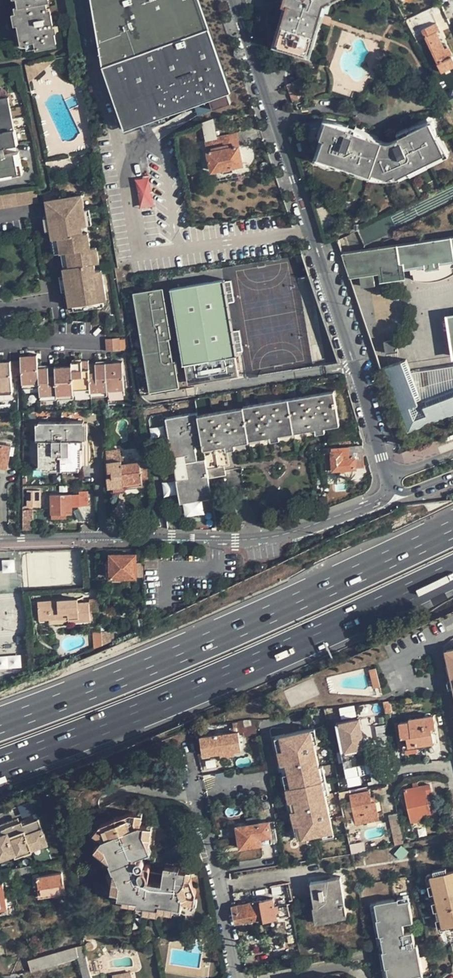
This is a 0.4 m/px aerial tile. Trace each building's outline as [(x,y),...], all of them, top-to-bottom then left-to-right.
[(20,5),(16,6),(19,16),(21,16),(25,41),(36,39),(38,46),(57,43),(52,16),(49,16),(46,1),(49,1),(49,0),(19,0),(20,5)] [(213,26),(204,0),(95,0),(102,61),(122,124),(233,89),(213,26)] [(287,1),(292,3),(290,11),(286,12),(282,27),(284,28),(281,41),(308,48),(311,36),(315,37),(319,22),(316,19),(319,10),(322,0),(288,0),(287,1)] [(282,11),(286,12),(290,11),(292,3),(287,1),(285,1),(282,11)] [(322,23),(325,12),(319,10),(316,19),(319,22),(322,23)] [(449,48),(446,49),(438,32),(441,30),(437,23),(423,29),(442,71),(452,66),(452,57),(449,48)] [(31,82),(57,58),(28,64),(31,82)] [(77,69),(75,58),(65,60),(67,71),(77,69)] [(303,79),(294,83),(299,96),(308,93),(303,79)] [(300,101),(299,96),(294,83),(287,85),(293,103),(300,101)] [(360,102),(362,95),(354,93),(352,99),(360,102)] [(6,147),(20,145),(11,97),(0,99),(0,149),(6,147)] [(323,129),(323,137),(328,123),(348,130),(350,125),(336,121),(324,120),(323,129)] [(399,134),(400,138),(430,124),(443,153),(428,161),(429,163),(440,159),(450,155),(445,146),(441,140),(438,136),(436,127),(434,121),(430,121),(417,126),(399,134)] [(353,140),(355,132),(348,130),(328,123),(323,137),(326,139),(320,156),(339,162),(358,169),(371,173),(372,171),(388,176),(397,173),(398,175),(428,161),(443,153),(430,124),(400,138),(393,141),(394,144),(397,151),(391,154),(388,146),(386,146),(368,139),(369,137),(360,134),(357,141),(353,140)] [(388,146),(394,144),(393,141),(387,143),(382,142),(373,136),(364,131),(357,128),(355,132),(360,134),(369,137),(368,139),(386,146),(388,146)] [(326,163),(338,165),(339,162),(320,156),(326,139),(323,137),(323,138),(316,152),(314,159),(326,163)] [(243,165),(239,143),(208,149),(212,171),(243,165)] [(394,144),(388,146),(391,154),(397,151),(394,144)] [(0,155),(0,179),(25,174),(21,151),(7,154),(0,155)] [(358,169),(357,172),(356,174),(370,178),(383,180),(389,180),(396,179),(404,177),(411,175),(410,171),(415,170),(424,167),(430,165),(429,163),(428,161),(398,175),(397,173),(388,176),(372,171),(371,173),(358,169)] [(339,162),(338,165),(338,167),(347,170),(357,172),(358,169),(339,162)] [(152,176),(138,177),(140,206),(154,205),(152,176)] [(36,189),(0,195),(0,208),(38,202),(36,189)] [(81,193),(50,198),(53,214),(48,215),(41,216),(44,231),(50,230),(52,238),(57,237),(60,252),(66,250),(90,246),(88,232),(84,233),(82,224),(86,223),(84,209),(81,193)] [(44,199),(48,215),(53,214),(50,198),(44,199)] [(358,274),(371,272),(377,271),(402,268),(407,267),(452,260),(452,236),(342,254),(350,275),(358,274)] [(54,252),(60,252),(57,237),(52,238),(54,252)] [(96,246),(90,246),(66,250),(69,266),(63,267),(64,274),(60,275),(63,290),(67,290),(70,305),(74,304),(103,299),(106,299),(101,269),(94,270),(93,262),(98,261),(96,246)] [(60,252),(63,267),(69,266),(66,250),(60,252)] [(407,267),(408,273),(413,272),(413,276),(415,276),(416,283),(432,284),(439,283),(445,281),(452,278),(452,270),(452,260),(407,267)] [(403,279),(402,268),(377,271),(379,283),(403,279)] [(373,286),(371,272),(358,274),(360,288),(373,286)] [(223,376),(223,380),(241,377),(226,281),(174,289),(188,377),(196,376),(198,384),(205,382),(205,379),(223,376)] [(178,383),(163,291),(138,294),(152,387),(178,383)] [(104,304),(103,299),(74,304),(75,309),(104,304)] [(107,338),(108,352),(122,350),(121,337),(107,338)] [(398,354),(397,344),(386,348),(386,355),(398,354)] [(91,391),(89,364),(88,360),(73,362),(74,365),(38,367),(37,355),(21,356),(21,361),(22,370),(23,382),(40,381),(40,394),(91,391)] [(412,430),(445,417),(436,394),(426,398),(417,374),(410,358),(388,366),(412,430)] [(18,361),(0,362),(0,388),(12,388),(11,371),(19,370),(18,361)] [(123,362),(106,363),(108,390),(125,389),(123,362)] [(91,391),(108,390),(106,363),(89,364),(91,391)] [(436,394),(445,417),(452,414),(452,388),(436,394)] [(334,391),(270,402),(259,403),(244,406),(245,407),(199,415),(203,443),(204,449),(251,441),(251,439),(340,424),(334,391)] [(199,415),(198,412),(167,417),(181,502),(213,497),(206,458),(198,459),(196,444),(203,443),(199,415)] [(84,447),(83,422),(40,422),(40,466),(82,466),(82,447),(84,447)] [(11,447),(0,445),(0,467),(7,468),(11,447)] [(331,453),(332,470),(358,467),(358,459),(365,458),(363,445),(330,449),(331,453)] [(109,487),(114,487),(125,486),(125,483),(143,481),(140,463),(122,465),(121,454),(108,455),(109,476),(108,476),(109,487)] [(149,462),(140,463),(143,481),(144,487),(145,491),(153,490),(149,462)] [(42,505),(42,489),(28,489),(28,506),(42,505)] [(80,495),(72,495),(73,505),(88,505),(88,493),(80,492),(80,495)] [(72,505),(73,505),(72,495),(52,496),(53,513),(73,513),(72,505)] [(34,529),(34,508),(23,509),(24,529),(34,529)] [(136,576),(136,553),(111,553),(111,576),(136,576)] [(77,602),(77,598),(39,601),(40,618),(70,616),(70,621),(90,619),(89,602),(77,602)] [(91,599),(92,609),(100,609),(99,598),(91,599)] [(22,652),(0,655),(0,667),(24,665),(22,652)] [(375,686),(381,685),(378,666),(371,668),(375,686)] [(399,721),(403,747),(423,744),(434,742),(432,727),(436,726),(434,714),(410,717),(410,720),(399,721)] [(242,719),(244,731),(245,735),(260,733),(257,717),(242,719)] [(348,774),(371,771),(362,717),(338,721),(348,774)] [(282,732),(287,759),(319,753),(318,746),(312,747),(311,742),(317,740),(314,726),(282,732)] [(241,749),(239,732),(239,729),(201,735),(204,754),(220,752),(233,750),(241,749)] [(278,733),(283,760),(287,759),(282,732),(278,733)] [(234,757),(233,750),(220,752),(221,758),(234,757)] [(287,759),(289,771),(294,799),(295,800),(323,796),(324,794),(327,794),(327,792),(324,777),(321,764),(319,753),(287,759)] [(289,771),(285,771),(291,800),(294,799),(289,771)] [(426,793),(432,792),(430,784),(406,789),(411,815),(430,812),(426,793)] [(373,800),(372,795),(370,785),(351,789),(357,822),(380,818),(377,800),(373,800)] [(334,830),(331,816),(325,817),(324,811),(330,810),(327,794),(324,794),(323,796),(295,800),(296,808),(297,814),(301,836),(334,830)] [(296,808),(292,809),(298,837),(301,836),(297,814),(296,808)] [(136,811),(133,810),(102,822),(98,828),(105,835),(99,843),(106,848),(110,859),(115,858),(119,869),(115,871),(121,884),(119,895),(138,898),(137,903),(159,906),(160,902),(183,905),(184,894),(195,895),(196,887),(190,877),(186,877),(187,869),(180,868),(180,865),(175,865),(174,867),(166,866),(165,871),(150,869),(150,864),(149,863),(144,862),(144,859),(142,857),(140,857),(138,858),(137,855),(140,854),(148,851),(147,847),(150,847),(145,830),(145,824),(138,823),(135,819),(136,811)] [(249,816),(251,824),(258,823),(257,815),(249,816)] [(0,858),(7,855),(15,853),(16,852),(17,855),(24,853),(32,850),(33,850),(33,849),(34,848),(42,845),(48,843),(40,818),(16,826),(15,823),(2,828),(3,830),(0,831),(0,857),(0,858)] [(274,820),(258,823),(262,843),(277,840),(274,820)] [(242,846),(262,843),(258,823),(251,824),(238,826),(239,828),(235,828),(237,840),(241,840),(242,846)] [(31,864),(12,868),(13,875),(32,872),(31,864)] [(440,909),(442,918),(444,924),(452,922),(452,868),(447,870),(435,873),(431,874),(440,909)] [(38,885),(36,885),(39,898),(65,893),(62,873),(37,877),(38,885)] [(437,909),(440,909),(431,874),(427,875),(435,909),(437,909)] [(340,876),(311,880),(315,905),(320,904),(322,915),(346,911),(340,876)] [(272,883),(272,885),(287,882),(290,898),(294,898),(291,880),(272,883)] [(9,907),(4,881),(0,882),(0,908),(9,907)] [(279,901),(290,898),(287,882),(272,885),(274,892),(277,892),(279,901)] [(374,902),(386,977),(417,977),(424,977),(416,929),(406,931),(405,922),(414,920),(410,896),(374,902)] [(264,919),(278,917),(277,910),(280,909),(279,903),(276,904),(275,897),(234,903),(237,922),(264,917),(264,919)] [(291,901),(279,903),(280,909),(277,910),(278,917),(293,914),(291,901)] [(85,977),(93,977),(88,959),(85,944),(76,945),(29,959),(29,960),(30,961),(32,970),(79,956),(85,977)]
